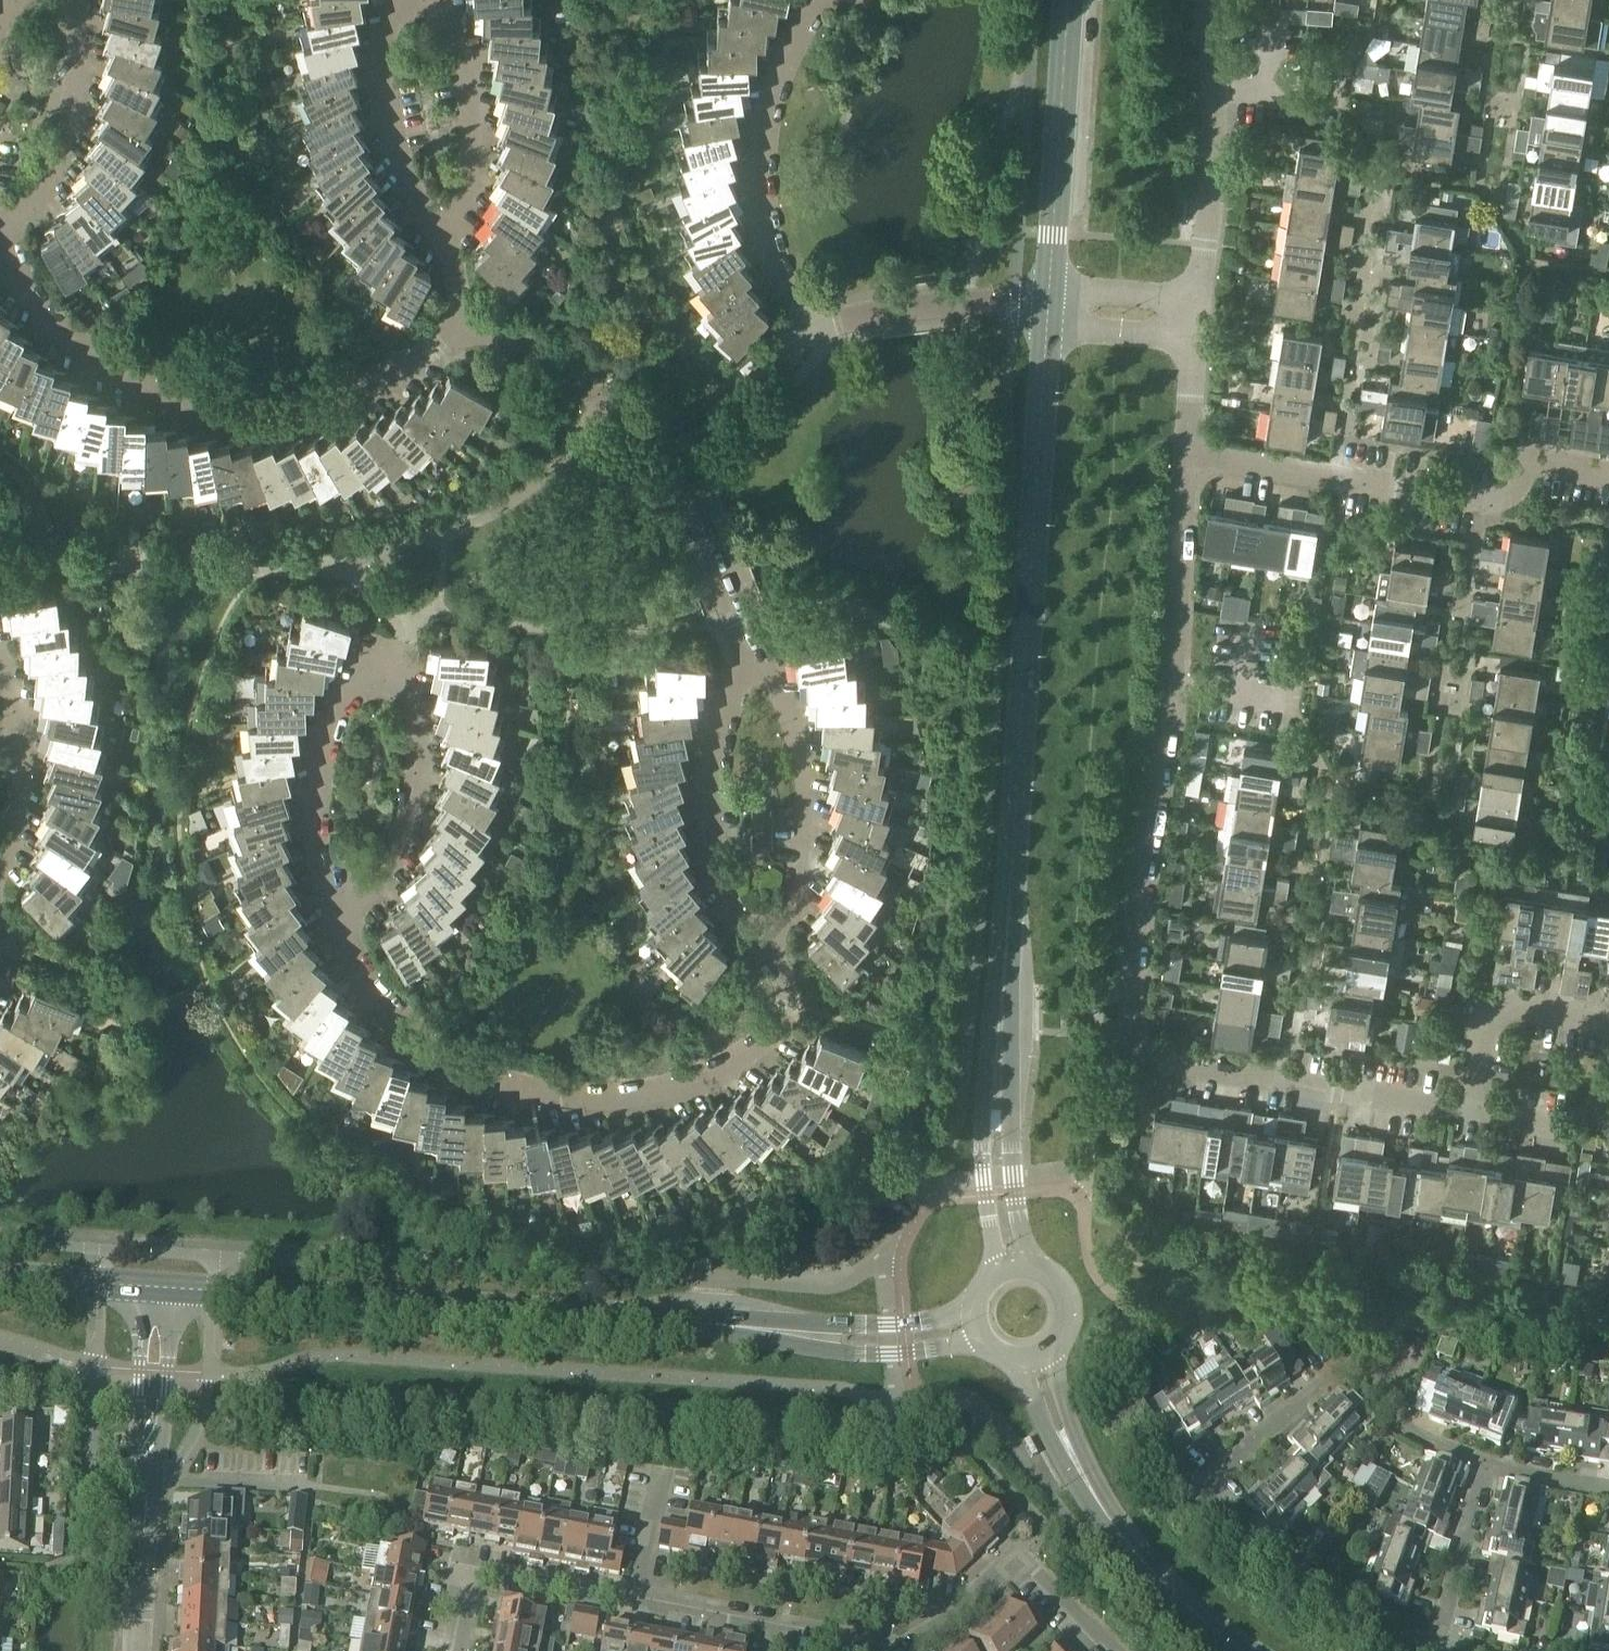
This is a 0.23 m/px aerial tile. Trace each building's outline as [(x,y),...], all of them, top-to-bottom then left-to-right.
[(106,17),(115,20),(150,30),(157,7),(148,5),(122,0),(111,0),(106,17)] [(361,0),(315,0),(317,16),(354,10),(363,8),(361,0)] [(729,15),(766,20),(775,22),(777,1),(771,0),(731,0),(729,15)] [(1338,0),(1336,9),(1336,10),(1347,12),(1349,2),(1338,0)] [(1427,14),(1464,21),(1468,0),(1429,0),(1427,14)] [(1551,8),(1591,15),(1593,0),(1552,0),(1551,8)] [(529,26),(529,2),(520,3),(483,4),(483,25),(492,25),(529,26)] [(1238,2),(1237,14),(1261,16),(1262,4),(1238,2)] [(1599,44),(1603,17),(1591,15),(1551,8),(1538,6),(1526,4),(1524,15),(1536,17),(1540,23),(1538,34),(1599,44)] [(1281,17),(1281,19),(1289,19),(1307,20),(1308,19),(1309,7),(1282,5),(1281,17)] [(359,30),(354,10),(317,16),(309,18),(314,41),(351,32),(359,30)] [(1492,13),(1479,11),(1477,23),(1490,25),(1492,13)] [(720,14),(719,38),(756,40),(765,41),(766,20),(729,15),(720,14)] [(1422,41),(1460,47),(1464,21),(1427,14),(1422,41)] [(151,55),(159,32),(150,30),(115,20),(108,39),(116,42),(151,55)] [(1476,33),(1489,35),(1490,25),(1477,23),(1476,33)] [(492,25),(490,45),(498,46),(535,49),(538,26),(529,26),(492,25)] [(300,56),(305,68),(313,65),(349,54),(357,51),(351,32),(314,41),(306,43),(309,54),(300,56)] [(710,37),(710,61),(747,61),(756,61),(756,40),(719,38),(710,37)] [(1460,47),(1422,41),(1417,67),(1482,77),(1484,67),(1471,65),(1471,63),(1458,61),(1460,47)] [(151,76),(159,57),(151,55),(116,42),(108,61),(116,64),(150,79),(151,76)] [(540,74),(544,50),(535,49),(498,46),(495,66),(504,68),(540,74)] [(657,46),(655,59),(668,61),(670,48),(657,46)] [(267,62),(279,58),(277,49),(264,52),(264,53),(263,54),(265,61),(266,61),(267,62)] [(1528,72),(1526,84),(1538,86),(1552,89),(1590,95),(1597,55),(1563,49),(1561,60),(1542,57),(1540,74),(1528,72)] [(313,65),(305,68),(314,90),(348,76),(356,73),(349,54),(313,65)] [(1355,72),(1377,76),(1379,63),(1360,59),(1355,72)] [(692,72),(694,85),(703,84),(740,82),(749,81),(747,61),(710,61),(701,61),(702,71),(692,72)] [(116,64),(109,76),(106,82),(114,86),(147,104),(158,83),(150,79),(116,64)] [(1417,67),(1413,93),(1423,95),(1423,94),(1452,100),(1454,85),(1480,89),(1482,77),(1417,67)] [(540,74),(504,68),(499,87),(507,89),(543,98),(549,75),(540,74)] [(665,75),(654,76),(655,86),(666,85),(665,75)] [(296,97),(308,118),(316,114),(349,98),(357,94),(348,76),(314,90),(296,97)] [(703,84),(694,85),(698,108),(734,103),(743,102),(740,82),(703,84)] [(1524,97),(1536,100),(1538,86),(1526,84),(1524,97)] [(103,104),(111,108),(142,128),(155,108),(147,104),(114,86),(103,104)] [(545,122),(552,100),(543,98),(507,89),(501,109),(510,111),(545,122)] [(1590,95),(1552,89),(1547,115),(1586,121),(1590,95)] [(1462,101),(1452,100),(1423,94),(1423,95),(1419,122),(1457,128),(1458,126),(1462,101)] [(308,118),(320,139),(352,120),(359,116),(349,98),(316,114),(308,118)] [(689,110),(694,133),(730,125),(739,123),(734,103),(698,108),(689,110)] [(111,108),(99,125),(106,130),(136,152),(150,132),(142,128),(111,108)] [(545,147),(553,125),(545,122),(510,111),(502,130),(510,134),(545,147)] [(1517,137),(1529,139),(1529,142),(1543,144),(1543,141),(1582,147),(1586,121),(1547,115),(1537,113),(1536,120),(1533,120),(1532,128),(1519,126),(1517,137)] [(1485,119),(1474,117),(1472,128),(1471,130),(1483,132),(1485,119)] [(1403,119),(1401,134),(1416,137),(1414,149),(1453,155),(1455,141),(1481,145),(1483,132),(1471,130),(1472,128),(1458,126),(1457,128),(1419,122),(1403,119)] [(363,137),(352,120),(320,139),(312,143),(325,163),(356,142),(363,137)] [(685,135),(692,157),(728,147),(736,145),(730,125),(694,133),(685,135)] [(588,126),(585,135),(595,138),(598,129),(588,126)] [(128,175),(143,157),(136,152),(106,130),(93,146),(99,151),(128,175)] [(543,172),(553,150),(545,147),(510,134),(502,152),(509,156),(543,172)] [(1515,150),(1527,152),(1529,142),(1529,139),(1517,137),(1515,150)] [(1539,168),(1577,174),(1582,147),(1543,141),(1543,144),(1539,168)] [(318,168),(333,186),(362,163),(369,158),(356,142),(325,163),(318,168)] [(1342,149),(1303,143),(1298,170),(1337,176),(1351,179),(1363,181),(1365,170),(1365,168),(1353,165),(1339,163),(1342,149)] [(683,160),(692,182),(726,169),(735,166),(728,147),(692,157),(683,160)] [(118,198),(135,180),(128,175),(99,151),(85,166),(92,172),(118,198)] [(509,156),(499,173),(507,178),(539,196),(551,175),(543,172),(509,156)] [(326,192),(341,209),(369,184),(376,178),(362,163),(333,186),(326,192)] [(1577,174),(1539,168),(1534,194),(1573,200),(1577,174)] [(683,185),(693,207),(727,191),(735,188),(726,169),(692,182),(683,185)] [(1286,195),(1294,196),(1333,202),(1337,176),(1298,170),(1290,169),(1286,195)] [(92,172),(76,186),(82,192),(107,220),(125,204),(118,198),(92,172)] [(1509,190),(1521,192),(1523,178),(1511,177),(1509,190)] [(507,178),(496,195),(503,199),(534,220),(547,200),(539,196),(507,178)] [(1349,192),(1361,194),(1361,192),(1363,181),(1351,179),(1349,192)] [(384,199),(369,184),(341,209),(335,215),(352,231),(378,205),(384,199)] [(639,189),(643,200),(655,195),(651,184),(639,189)] [(1507,203),(1518,205),(1521,192),(1509,190),(1507,203)] [(685,210),(696,231),(729,213),(737,209),(727,191),(693,207),(685,210)] [(95,241),(113,226),(107,220),(82,192),(66,205),(72,212),(95,241)] [(1534,194),(1530,221),(1543,223),(1541,236),(1577,242),(1584,202),(1573,200),(1534,194)] [(1290,223),(1328,229),(1333,202),(1294,196),(1290,223)] [(1415,227),(1390,222),(1389,225),(1388,235),(1452,246),(1459,206),(1460,203),(1420,196),(1420,200),(1415,227)] [(491,216),(498,221),(527,243),(534,249),(542,240),(534,234),(541,225),(534,220),(503,199),(491,216)] [(346,238),(354,245),(349,253),(358,260),(364,253),(388,225),(393,218),(378,205),(352,231),(346,238)] [(72,212),(55,223),(60,230),(81,261),(100,248),(95,241),(72,212)] [(688,235),(701,255),(732,235),(740,231),(729,213),(696,231),(688,235)] [(1343,232),(1354,233),(1356,221),(1345,219),(1343,232)] [(518,266),(534,249),(527,243),(498,221),(484,236),(491,242),(518,266)] [(1285,249),(1324,256),(1328,229),(1290,223),(1285,249)] [(404,237),(388,225),(364,253),(358,260),(377,274),(399,244),(404,237)] [(42,241),(69,288),(71,287),(66,280),(77,273),(86,268),(81,261),(60,230),(49,236),(42,241)] [(1354,233),(1343,232),(1340,245),(1352,246),(1354,233)] [(692,275),(700,284),(707,279),(737,257),(744,252),(732,235),(701,255),(693,260),(700,269),(692,275)] [(1458,274),(1462,247),(1452,246),(1388,235),(1386,247),(1385,249),(1397,251),(1399,240),(1413,242),(1409,266),(1419,267),(1458,274)] [(1596,266),(1607,267),(1608,253),(1608,241),(1600,240),(1596,266)] [(518,266),(491,242),(476,257),(514,295),(515,294),(509,288),(525,272),(518,266)] [(417,254),(399,244),(377,274),(372,281),(392,293),(412,262),(417,254)] [(1324,256),(1285,249),(1281,275),(1320,282),(1324,256)] [(700,284),(716,302),(744,278),(751,273),(737,257),(707,279),(700,284)] [(423,268),(412,262),(392,293),(388,301),(407,311),(403,319),(405,320),(430,272),(423,268)] [(1403,279),(1391,278),(1389,291),(1453,301),(1458,274),(1419,267),(1417,282),(1403,279)] [(135,280),(128,270),(122,275),(129,285),(135,280)] [(1336,272),(1334,284),(1346,286),(1347,276),(1348,273),(1336,272)] [(1281,275),(1277,304),(1315,310),(1318,295),(1332,297),(1334,284),(1320,282),(1281,275)] [(758,293),(744,278),(716,302),(709,308),(725,325),(752,299),(758,293)] [(1332,297),(1343,299),(1344,298),(1346,286),(1334,284),(1332,297)] [(558,287),(551,295),(559,302),(566,294),(558,287)] [(1458,329),(1462,303),(1453,301),(1389,291),(1387,303),(1399,305),(1413,308),(1411,321),(1449,327),(1458,329)] [(731,354),(768,313),(752,299),(725,325),(719,331),(736,346),(730,353),(731,354)] [(89,306),(79,314),(90,329),(100,320),(89,306)] [(537,318),(544,326),(554,315),(547,308),(537,318)] [(0,311),(0,334),(6,325),(10,317),(0,311)] [(1449,327),(1411,321),(1406,348),(1445,354),(1449,327)] [(2,374),(20,342),(24,334),(6,325),(0,334),(0,373),(2,374)] [(1281,356),(1320,362),(1325,335),(1286,328),(1281,356)] [(1381,343),(1392,345),(1394,332),(1383,330),(1381,343)] [(1560,339),(1558,352),(1551,391),(1578,395),(1587,343),(1560,339)] [(20,342),(2,374),(0,379),(0,383),(20,392),(35,358),(38,350),(20,342)] [(1379,356),(1390,358),(1392,345),(1381,343),(1379,356)] [(1595,406),(1590,409),(1588,420),(1584,446),(1597,449),(1601,423),(1605,400),(1608,375),(1608,347),(1587,343),(1578,395),(1596,398),(1595,406)] [(1430,379),(1440,380),(1445,354),(1406,348),(1402,374),(1430,379)] [(1531,348),(1524,387),(1551,391),(1558,352),(1531,348)] [(1336,351),(1334,364),(1346,366),(1346,363),(1348,353),(1336,351)] [(1277,382),(1316,388),(1320,362),(1281,356),(1277,382)] [(54,365),(35,358),(20,392),(16,400),(38,408),(51,373),(54,365)] [(1332,377),(1344,379),(1344,374),(1346,366),(1334,364),(1332,377)] [(70,379),(51,373),(38,408),(35,416),(58,422),(68,387),(70,379)] [(1391,373),(1389,388),(1363,384),(1361,395),(1387,399),(1426,405),(1430,379),(1402,374),(1391,373)] [(491,397),(450,374),(440,392),(471,412),(479,418),(491,397)] [(1273,408),(1312,415),(1316,388),(1277,382),(1273,408)] [(58,422),(56,431),(79,436),(86,400),(88,391),(68,387),(58,422)] [(433,387),(422,404),(451,427),(458,432),(471,412),(440,392),(433,387)] [(1385,410),(1383,427),(1421,433),(1434,435),(1439,408),(1426,405),(1387,399),(1361,395),(1359,406),(1372,408),(1385,410)] [(415,399),(403,415),(430,439),(437,445),(451,427),(422,404),(415,399)] [(106,402),(86,400),(79,436),(77,444),(100,447),(105,411),(106,402)] [(1340,406),(1327,404),(1325,417),(1338,419),(1340,406)] [(1268,436),(1307,442),(1312,415),(1273,408),(1268,436)] [(396,409),(383,424),(408,451),(415,457),(430,439),(403,415),(396,409)] [(126,412),(105,411),(100,447),(99,456),(123,458),(125,421),(126,412)] [(1543,440),(1548,414),(1535,412),(1531,438),(1543,440)] [(1548,414),(1543,440),(1557,442),(1561,416),(1548,414)] [(1323,430),(1336,432),(1338,419),(1325,417),(1323,430)] [(377,418),(362,432),(386,461),(392,467),(408,451),(383,424),(377,418)] [(122,467),(146,466),(145,429),(145,421),(125,421),(123,458),(122,467)] [(1601,423),(1597,449),(1608,450),(1608,424),(1601,423)] [(356,426),(341,439),(363,469),(368,476),(386,461),(362,432),(356,426)] [(166,428),(145,429),(146,466),(146,475),(169,473),(166,437),(166,428)] [(336,432),(319,444),(339,475),(344,483),(363,469),(341,439),(336,432)] [(186,434),(166,437),(169,473),(170,482),(193,479),(188,442),(186,434)] [(315,437),(298,448),(315,480),(319,488),(339,475),(319,444),(315,437)] [(1475,437),(1473,447),(1490,449),(1491,440),(1475,437)] [(208,438),(188,442),(193,479),(194,488),(217,483),(209,446),(208,438)] [(293,440),(275,450),(291,483),(294,491),(315,480),(298,448),(293,440)] [(229,441),(209,446),(217,483),(219,491),(242,484),(231,449),(229,441)] [(250,442),(231,449),(242,484),(244,493),(266,485),(253,450),(250,442)] [(272,442),(253,450),(266,485),(269,493),(291,483),(275,450),(272,442)] [(1212,509),(1205,549),(1233,553),(1242,494),(1230,492),(1226,512),(1212,509)] [(1254,501),(1254,496),(1242,494),(1233,553),(1259,557),(1266,518),(1268,504),(1254,501)] [(1266,518),(1259,557),(1286,561),(1295,503),(1283,501),(1280,521),(1266,518)] [(1323,529),(1326,511),(1308,507),(1308,505),(1295,503),(1286,561),(1313,565),(1319,528),(1323,529)] [(380,508),(365,512),(368,520),(382,516),(380,508)] [(257,535),(253,523),(243,526),(245,535),(257,535)] [(1433,562),(1436,547),(1437,537),(1399,531),(1397,541),(1393,568),(1457,578),(1459,566),(1433,562)] [(1496,545),(1484,543),(1483,549),(1482,555),(1494,557),(1546,566),(1549,566),(1551,554),(1556,555),(1559,535),(1551,534),(1550,539),(1512,532),(1509,547),(1496,545)] [(1503,585),(1542,591),(1546,566),(1494,557),(1482,555),(1480,567),(1505,572),(1503,585)] [(428,568),(414,566),(414,583),(427,585),(428,568)] [(1417,599),(1427,600),(1429,587),(1455,591),(1457,578),(1393,568),(1383,566),(1379,592),(1417,599)] [(1473,608),(1537,619),(1542,591),(1503,585),(1500,600),(1475,596),(1473,608)] [(54,592),(1,602),(1,604),(9,602),(11,614),(12,621),(20,620),(57,616),(56,604),(54,592)] [(1413,623),(1417,599),(1379,592),(1374,619),(1413,625),(1413,623)] [(359,625),(307,608),(301,632),(337,641),(346,643),(350,624),(359,627),(359,625)] [(1496,626),(1494,639),(1533,646),(1537,619),(1473,608),(1471,621),(1496,626)] [(20,620),(21,641),(30,640),(67,639),(66,615),(57,616),(20,620)] [(1441,617),(1429,615),(1427,626),(1427,627),(1439,629),(1441,617)] [(1427,626),(1413,623),(1413,625),(1374,619),(1370,646),(1408,652),(1410,638),(1437,642),(1439,629),(1427,627),(1427,626)] [(1340,629),(1328,627),(1326,639),(1338,641),(1340,629)] [(293,630),(289,653),(325,659),(334,661),(337,641),(301,632),(293,630)] [(85,649),(76,649),(76,638),(67,639),(30,640),(30,661),(38,661),(84,662),(85,649)] [(483,670),(484,658),(486,646),(432,643),(431,645),(440,645),(438,657),(437,664),(446,665),(483,670)] [(796,653),(798,673),(807,672),(844,667),(841,643),(787,653),(787,655),(796,653)] [(1356,644),(1352,670),(1365,672),(1430,683),(1432,670),(1420,668),(1406,662),(1408,652),(1370,646),(1356,644)] [(280,651),(278,675),(314,679),(323,679),(325,659),(289,653),(280,651)] [(883,655),(884,662),(899,661),(898,653),(883,655)] [(649,670),(650,681),(659,681),(696,681),(704,681),(704,662),(713,663),(713,661),(658,657),(659,670),(649,670)] [(36,681),(45,682),(82,686),(84,662),(38,661),(36,681)] [(1541,669),(1502,663),(1498,691),(1537,697),(1541,669)] [(487,694),(492,671),(483,670),(446,665),(442,685),(451,687),(487,694)] [(853,690),(852,666),(844,667),(807,672),(808,692),(816,691),(853,690)] [(1365,672),(1361,699),(1371,700),(1399,705),(1402,691),(1428,696),(1430,683),(1365,672)] [(258,673),(259,697),(268,697),(305,699),(314,699),(314,679),(278,675),(258,673)] [(1472,687),(1485,689),(1487,676),(1474,674),(1472,687)] [(650,681),(651,705),(688,702),(697,702),(696,681),(659,681),(650,681)] [(87,710),(91,686),(82,686),(45,682),(42,702),(50,704),(87,710)] [(489,719),(496,696),(487,694),(451,687),(445,707),(453,709),(489,719)] [(1485,689),(1472,687),(1470,700),(1482,702),(1485,689)] [(862,713),(862,689),(853,690),(816,691),(816,712),(825,712),(862,713)] [(1493,718),(1532,724),(1537,697),(1498,691),(1493,718)] [(306,719),(305,699),(268,697),(259,697),(260,721),(297,719),(306,719)] [(1420,723),(1407,720),(1409,707),(1399,705),(1371,700),(1366,727),(1405,733),(1418,735),(1431,737),(1433,725),(1420,723)] [(643,706),(646,729),(683,724),(691,722),(688,702),(651,705),(643,706)] [(50,704),(46,723),(54,725),(90,734),(96,711),(87,710),(50,704)] [(490,744),(498,721),(489,719),(453,709),(447,728),(455,731),(490,744)] [(825,712),(823,732),(831,733),(868,737),(870,713),(862,713),(825,712)] [(1584,721),(1582,731),(1594,733),(1597,719),(1590,717),(1584,721)] [(1489,745),(1528,751),(1532,724),(1493,718),(1489,745)] [(251,721),(254,744),(291,740),(299,740),(297,719),(260,721),(251,721)] [(687,744),(683,724),(646,729),(637,730),(642,753),(679,746),(687,744)] [(92,759),(99,736),(90,734),(54,725),(48,745),(56,748),(92,759)] [(1362,754),(1400,761),(1405,733),(1366,727),(1362,754)] [(1463,741),(1476,743),(1478,730),(1466,728),(1463,741)] [(489,768),(498,746),(490,744),(455,731),(447,750),(455,753),(489,768)] [(873,761),(877,737),(868,737),(831,733),(828,753),(837,755),(873,761)] [(1416,749),(1429,751),(1431,737),(1418,735),(1416,749)] [(1309,769),(1282,765),(1285,751),(1272,749),(1274,740),(1254,737),(1253,746),(1246,745),(1242,772),(1306,782),(1309,769)] [(294,761),(291,740),(254,744),(245,745),(249,769),(286,762),(294,761)] [(1476,743),(1463,741),(1461,753),(1473,755),(1476,743)] [(1485,771),(1524,778),(1528,751),(1489,745),(1485,771)] [(684,765),(679,746),(642,753),(634,755),(640,778),(676,767),(684,765)] [(56,748),(49,767),(57,770),(92,783),(100,761),(92,759),(56,748)] [(1192,758),(1191,764),(1206,766),(1208,754),(1194,751),(1193,753),(1192,758)] [(486,793),(497,772),(489,768),(455,753),(445,771),(453,775),(486,793)] [(876,785),(882,762),(873,761),(837,755),(832,774),(840,776),(876,785)] [(241,770),(246,793),(282,784),(291,782),(286,762),(249,769),(241,770)] [(632,780),(640,802),(675,790),(683,787),(676,767),(640,778),(632,780)] [(90,808),(100,786),(92,783),(57,770),(48,788),(56,792),(90,808)] [(1242,772),(1235,771),(1231,798),(1276,805),(1279,790),(1304,794),(1306,782),(1242,772)] [(1480,798),(1519,804),(1524,778),(1485,771),(1480,798)] [(453,775),(442,793),(450,797),(481,817),(494,797),(486,793),(453,775)] [(885,787),(876,785),(840,776),(834,796),(843,798),(878,810),(886,812),(895,789),(885,787)] [(1469,783),(1457,781),(1455,794),(1467,796),(1469,783)] [(227,799),(237,820),(245,818),(280,806),(289,803),(282,784),(246,793),(238,795),(227,799)] [(640,802),(632,805),(641,827),(675,812),(683,808),(675,790),(640,802)] [(56,792),(46,810),(54,814),(94,836),(109,818),(98,811),(90,808),(56,792)] [(1453,803),(1452,807),(1464,809),(1467,796),(1455,794),(1453,803)] [(450,797),(438,814),(445,819),(475,840),(489,821),(481,817),(450,797)] [(843,798),(835,817),(843,821),(878,834),(886,812),(878,810),(843,798)] [(1231,798),(1226,824),(1233,825),(1298,836),(1300,823),(1274,818),(1276,805),(1231,798)] [(1476,825),(1515,831),(1519,804),(1480,798),(1476,825)] [(524,799),(519,808),(533,816),(538,806),(524,799)] [(237,820),(246,842),(280,828),(288,825),(280,806),(245,818),(237,820)] [(685,830),(675,812),(641,827),(633,831),(645,851),(677,834),(685,830)] [(54,814),(42,831),(50,836),(81,856),(88,861),(96,867),(103,858),(97,852),(105,842),(94,836),(54,814)] [(467,864),(482,846),(475,840),(445,819),(432,835),(438,840),(467,864)] [(1402,825),(1363,819),(1361,833),(1336,829),(1334,842),(1398,853),(1402,825)] [(207,820),(191,827),(194,833),(210,826),(207,820)] [(876,859),(886,837),(878,834),(843,821),(835,839),(842,843),(876,859)] [(1270,844),(1296,848),(1298,836),(1233,825),(1229,852),(1268,858),(1270,844)] [(237,845),(248,867),(281,850),(289,846),(280,828),(246,842),(237,845)] [(523,833),(518,840),(526,844),(531,838),(523,833)] [(688,851),(677,834),(645,851),(637,856),(649,875),(681,856),(688,851)] [(50,836),(37,852),(44,857),(74,880),(81,885),(83,887),(91,877),(98,868),(96,867),(88,861),(81,856),(50,836)] [(438,840),(424,855),(431,861),(458,887),(474,869),(467,864),(438,840)] [(1354,873),(1364,875),(1393,880),(1398,853),(1334,842),(1331,855),(1357,859),(1354,873)] [(872,883),(884,862),(876,859),(842,843),(832,861),(840,865),(872,883)] [(512,848),(505,860),(517,867),(524,854),(512,848)] [(240,870),(252,891),(284,872),(291,868),(281,850),(248,867),(240,870)] [(1224,879),(1263,886),(1268,858),(1229,852),(1225,878),(1224,879)] [(693,872),(681,856),(649,875),(642,880),(656,899),(686,877),(693,872)] [(65,903),(81,885),(74,880),(44,857),(31,872),(37,878),(65,903)] [(1176,859),(1174,871),(1187,873),(1191,873),(1193,862),(1176,859)] [(431,861),(416,875),(422,881),(447,909),(464,893),(458,887),(431,861)] [(840,865),(829,882),(836,887),(867,907),(880,887),(872,883),(840,865)] [(295,889),(284,872),(252,891),(244,895),(257,915),(288,894),(295,889)] [(1412,910),(1416,883),(1393,880),(1364,875),(1362,888),(1336,884),(1334,897),(1399,908),(1412,910)] [(646,921),(656,929),(657,928),(664,922),(692,898),(699,893),(686,877),(656,899),(649,904),(656,913),(646,921)] [(1276,888),(1289,890),(1291,879),(1278,877),(1277,887),(1276,888)] [(22,893),(61,932),(62,931),(56,924),(64,916),(72,909),(65,903),(37,878),(28,887),(22,893)] [(1239,909),(1237,921),(1257,925),(1262,898),(1288,902),(1289,890),(1276,888),(1263,886),(1224,879),(1219,879),(1215,905),(1239,909)] [(434,930),(452,915),(447,909),(422,881),(406,894),(411,901),(434,930)] [(1502,933),(1516,935),(1509,983),(1522,985),(1525,959),(1529,937),(1537,886),(1506,881),(1504,894),(1508,894),(1502,933)] [(1540,943),(1540,939),(1556,941),(1564,890),(1537,886),(1529,937),(1525,959),(1522,985),(1535,987),(1539,961),(1533,960),(1535,947),(1540,943)] [(503,887),(499,891),(504,895),(511,890),(509,887),(503,887)] [(860,931),(874,912),(867,907),(836,887),(824,903),(831,908),(860,931)] [(1171,890),(1169,902),(1182,904),(1184,892),(1171,890)] [(1579,967),(1582,946),(1588,907),(1590,894),(1564,890),(1556,941),(1570,944),(1562,991),(1575,993),(1579,967)] [(301,910),(288,894),(257,915),(250,920),(265,938),(294,915),(301,910)] [(1331,911),(1358,915),(1356,928),(1395,935),(1399,908),(1334,897),(1331,911)] [(649,935),(667,951),(674,945),(700,919),(707,913),(692,898),(664,922),(657,928),(656,929),(649,935)] [(420,950),(439,937),(434,930),(411,901),(394,912),(399,919),(420,950)] [(1582,946),(1608,950),(1608,910),(1588,907),(1582,946)] [(831,908),(817,923),(824,929),(852,954),(867,936),(860,931),(831,908)] [(308,930),(294,915),(265,938),(258,944),(274,961),(301,936),(308,930)] [(381,930),(409,977),(410,976),(406,968),(416,962),(425,957),(420,950),(399,919),(388,926),(381,930)] [(674,945),(667,951),(685,967),(710,939),(715,933),(700,919),(674,945)] [(1294,957),(1269,952),(1271,938),(1267,937),(1269,926),(1257,925),(1237,921),(1236,932),(1223,930),(1219,958),(1227,959),(1292,969),(1294,957)] [(1407,937),(1395,935),(1356,928),(1353,942),(1327,938),(1325,951),(1390,961),(1403,964),(1407,937)] [(824,929),(809,944),(847,983),(857,973),(851,967),(858,959),(852,954),(824,929)] [(316,950),(301,936),(274,961),(267,967),(284,983),(310,957),(316,950)] [(697,987),(692,994),(693,995),(726,952),(710,939),(685,967),(679,973),(697,987)] [(1323,963),(1349,967),(1347,982),(1375,986),(1386,988),(1390,961),(1325,951),(1323,963)] [(284,983),(278,990),(296,1005),(320,976),(325,970),(310,957),(284,983)] [(1264,978),(1290,983),(1292,969),(1227,959),(1223,986),(1262,992),(1264,978)] [(1182,966),(1165,963),(1163,976),(1165,977),(1180,979),(1182,966)] [(1579,967),(1575,993),(1588,995),(1592,969),(1579,967)] [(331,995),(336,988),(320,976),(296,1005),(290,1012),(310,1025),(331,995)] [(1309,992),(1307,1002),(1320,1004),(1333,1006),(1371,1012),(1375,986),(1347,982),(1338,980),(1335,994),(1325,992),(1322,994),(1309,992)] [(87,1002),(36,982),(28,1002),(62,1018),(70,1021),(78,1001),(86,1004),(87,1002)] [(1286,1009),(1260,1005),(1262,992),(1223,986),(1219,1012),(1284,1022),(1286,1009)] [(1174,991),(1163,989),(1161,1003),(1169,1004),(1172,1005),(1174,991)] [(349,1006),(331,995),(310,1025),(304,1032),(324,1045),(344,1013),(349,1006)] [(1438,999),(1422,996),(1420,1012),(1436,1014),(1438,999)] [(20,998),(12,1016),(44,1035),(51,1039),(62,1018),(28,1002),(20,998)] [(1305,1015),(1317,1017),(1320,1004),(1307,1002),(1305,1014),(1305,1015)] [(1169,1004),(1161,1003),(1159,1016),(1167,1017),(1169,1005),(1169,1004)] [(1329,1034),(1367,1040),(1371,1012),(1333,1006),(1329,1034)] [(0,1019),(0,1034),(25,1050),(32,1055),(44,1035),(12,1016),(4,1012),(0,1019)] [(1219,1012),(1214,1040),(1253,1046),(1256,1031),(1282,1035),(1284,1022),(1219,1012)] [(362,1023),(344,1013),(324,1045),(320,1052),(341,1063),(358,1031),(362,1023)] [(103,1027),(99,1035),(111,1040),(114,1032),(103,1027)] [(377,1039),(358,1031),(341,1063),(337,1071),(358,1081),(373,1047),(377,1039)] [(836,1039),(821,1033),(818,1041),(814,1053),(847,1069),(855,1073),(859,1063),(863,1052),(871,1055),(872,1053),(836,1039)] [(5,1064),(12,1070),(25,1050),(0,1034),(0,1061),(5,1064)] [(392,1054),(373,1047),(358,1081),(355,1089),(377,1097),(389,1062),(392,1054)] [(806,1049),(797,1067),(829,1086),(837,1090),(847,1069),(814,1053),(806,1049)] [(1450,1050),(1442,1049),(1440,1059),(1450,1061),(1451,1059),(1452,1051),(1450,1050)] [(409,1067),(389,1062),(377,1097),(374,1105),(396,1111),(407,1076),(409,1067)] [(789,1063),(779,1081),(810,1101),(818,1106),(829,1086),(797,1067),(789,1063)] [(892,1078),(900,1081),(905,1069),(897,1066),(892,1078)] [(426,1080),(407,1076),(396,1111),(394,1120),(417,1125),(425,1088),(426,1080)] [(772,1076),(761,1093),(790,1116),(797,1121),(810,1101),(779,1081),(772,1076)] [(445,1091),(425,1088),(417,1125),(415,1133),(439,1136),(444,1100),(445,1091)] [(754,1088),(742,1104),(769,1128),(776,1134),(790,1116),(761,1093),(754,1088)] [(1158,1112),(1151,1151),(1179,1155),(1188,1098),(1175,1096),(1172,1114),(1158,1112)] [(735,1098),(721,1113),(747,1140),(754,1146),(769,1128),(742,1104),(735,1098)] [(1188,1098),(1179,1155),(1206,1160),(1212,1121),(1199,1119),(1202,1100),(1188,1098)] [(464,1101),(444,1100),(439,1136),(438,1145),(461,1147),(463,1110),(464,1101)] [(1232,1162),(1241,1107),(1228,1105),(1225,1123),(1212,1121),(1206,1160),(1204,1171),(1230,1175),(1232,1164),(1232,1162)] [(715,1107),(701,1121),(725,1150),(731,1156),(747,1140),(721,1113),(715,1107)] [(1254,1115),(1255,1109),(1241,1107),(1232,1162),(1232,1164),(1259,1168),(1260,1162),(1268,1117),(1254,1115)] [(484,1110),(463,1110),(461,1147),(460,1156),(484,1155),(484,1118),(484,1110)] [(1268,1117),(1260,1162),(1259,1168),(1256,1181),(1270,1183),(1270,1181),(1283,1183),(1285,1173),(1287,1162),(1295,1115),(1282,1113),(1281,1119),(1268,1117)] [(701,1121),(695,1115),(680,1128),(702,1158),(705,1162),(707,1165),(710,1162),(725,1150),(701,1121)] [(1315,1162),(1319,1139),(1304,1136),(1307,1118),(1295,1115),(1287,1162),(1285,1173),(1313,1177),(1315,1162)] [(504,1117),(484,1118),(484,1155),(484,1164),(508,1162),(505,1126),(504,1117)] [(696,1162),(702,1158),(680,1128),(675,1121),(658,1133),(677,1162),(678,1164),(683,1172),(696,1162)] [(525,1123),(505,1126),(508,1162),(508,1171),(532,1168),(531,1162),(526,1131),(525,1123)] [(658,1133),(654,1126),(636,1137),(650,1162),(654,1169),(658,1177),(678,1164),(677,1162),(658,1133)] [(548,1135),(546,1127),(526,1131),(531,1162),(532,1168),(533,1177),(556,1172),(554,1162),(548,1135)] [(636,1137),(632,1129),(614,1139),(630,1172),(633,1180),(654,1169),(650,1162),(636,1137)] [(568,1130),(548,1135),(554,1162),(556,1172),(558,1180),(560,1190),(583,1182),(580,1174),(577,1162),(570,1138),(568,1130)] [(589,1131),(570,1138),(577,1162),(580,1174),(583,1182),(586,1192),(608,1182),(605,1174),(601,1162),(592,1139),(589,1131)] [(612,1192),(633,1180),(630,1172),(614,1139),(611,1131),(592,1139),(601,1162),(605,1174),(608,1182),(612,1192)] [(1343,1150),(1341,1162),(1336,1189),(1364,1194),(1369,1162),(1373,1136),(1360,1134),(1357,1153),(1343,1150)] [(1390,1198),(1396,1162),(1397,1159),(1383,1157),(1386,1138),(1373,1136),(1369,1162),(1364,1194),(1390,1198)] [(1454,1142),(1450,1168),(1442,1210),(1469,1215),(1471,1202),(1478,1162),(1481,1144),(1468,1142),(1468,1144),(1454,1142)] [(1416,1203),(1423,1162),(1426,1145),(1413,1143),(1410,1162),(1397,1159),(1396,1162),(1390,1198),(1416,1203)] [(1469,1215),(1495,1219),(1497,1206),(1504,1162),(1506,1152),(1493,1150),(1494,1146),(1481,1144),(1478,1162),(1471,1202),(1469,1215)] [(1415,1211),(1441,1216),(1442,1210),(1450,1168),(1435,1165),(1436,1162),(1439,1147),(1426,1145),(1423,1162),(1416,1203),(1415,1211)] [(1583,1147),(1581,1157),(1592,1158),(1594,1149),(1583,1147)] [(1521,1223),(1524,1210),(1532,1162),(1533,1153),(1521,1151),(1520,1155),(1507,1152),(1506,1152),(1504,1162),(1497,1206),(1495,1219),(1521,1223)] [(1545,1159),(1546,1155),(1533,1153),(1532,1162),(1524,1210),(1551,1215),(1557,1176),(1571,1178),(1573,1163),(1567,1162),(1545,1159)] [(421,1179),(420,1187),(429,1190),(430,1180),(421,1179)] [(655,1207),(646,1209),(650,1223),(659,1220),(655,1207)] [(1197,1211),(1195,1221),(1212,1223),(1213,1213),(1197,1211)] [(1224,1213),(1223,1224),(1248,1228),(1250,1218),(1224,1213)] [(1408,1253),(1409,1245),(1396,1243),(1395,1251),(1408,1253)] [(1463,1250),(1461,1262),(1487,1266),(1489,1254),(1463,1250)] [(1547,1265),(1545,1276),(1554,1277),(1556,1266),(1547,1265)] [(1201,1327),(1198,1329),(1204,1338),(1211,1334),(1207,1327),(1205,1325),(1201,1327)] [(1291,1384),(1269,1352),(1248,1367),(1256,1378),(1247,1385),(1246,1385),(1256,1402),(1255,1402),(1261,1411),(1262,1410),(1274,1402),(1274,1401),(1272,1397),(1291,1384)] [(1196,1377),(1201,1386),(1223,1418),(1241,1406),(1244,1410),(1255,1402),(1256,1402),(1246,1385),(1247,1385),(1239,1373),(1238,1373),(1232,1365),(1229,1360),(1217,1368),(1215,1365),(1196,1377)] [(1581,1367),(1579,1379),(1591,1381),(1593,1369),(1581,1367)] [(1431,1368),(1426,1383),(1442,1390),(1448,1375),(1431,1368)] [(1442,1390),(1430,1421),(1445,1426),(1446,1421),(1467,1429),(1480,1393),(1484,1382),(1464,1375),(1462,1380),(1448,1375),(1442,1390)] [(1201,1386),(1181,1400),(1178,1395),(1167,1402),(1163,1397),(1151,1405),(1175,1441),(1187,1433),(1194,1444),(1207,1435),(1204,1431),(1215,1423),(1223,1418),(1201,1386)] [(1331,1399),(1332,1400),(1334,1402),(1319,1418),(1347,1445),(1363,1428),(1367,1432),(1377,1422),(1342,1387),(1331,1399)] [(1501,1448),(1519,1402),(1504,1396),(1502,1401),(1480,1393),(1467,1429),(1488,1437),(1486,1442),(1501,1448)] [(1533,1404),(1525,1453),(1541,1455),(1542,1450),(1562,1454),(1569,1415),(1548,1412),(1549,1407),(1533,1404)] [(1569,1415),(1562,1454),(1586,1458),(1585,1463),(1598,1465),(1606,1416),(1593,1414),(1593,1419),(1569,1415)] [(1598,1465),(1608,1467),(1608,1417),(1606,1416),(1598,1465)] [(1335,1465),(1332,1461),(1347,1445),(1319,1418),(1303,1434),(1300,1431),(1289,1442),(1288,1442),(1296,1450),(1297,1449),(1311,1462),(1312,1461),(1322,1471),(1321,1472),(1325,1476),(1326,1475),(1335,1465)] [(2,1444),(2,1456),(34,1458),(36,1425),(0,1423),(0,1442),(2,1444)] [(1514,1423),(1512,1434),(1525,1436),(1526,1425),(1514,1423)] [(1296,1450),(1286,1459),(1287,1460),(1290,1463),(1275,1479),(1303,1506),(1316,1492),(1320,1496),(1323,1492),(1332,1483),(1333,1482),(1326,1475),(1325,1476),(1321,1472),(1322,1471),(1312,1461),(1311,1462),(1297,1449),(1296,1450)] [(1460,1484),(1463,1485),(1465,1486),(1470,1471),(1442,1460),(1429,1454),(1429,1455),(1416,1490),(1452,1504),(1460,1484)] [(32,1489),(34,1458),(2,1456),(1,1467),(0,1468),(0,1487),(32,1489)] [(618,1467),(627,1469),(629,1458),(620,1456),(619,1464),(618,1467)] [(567,1460),(556,1458),(553,1475),(564,1478),(567,1460)] [(580,1463),(577,1474),(576,1480),(587,1482),(588,1476),(590,1465),(580,1463)] [(814,1473),(796,1469),(793,1484),(811,1488),(814,1473)] [(1259,1495),(1256,1492),(1255,1491),(1244,1503),(1258,1516),(1280,1537),(1283,1540),(1294,1530),(1290,1526),(1307,1510),(1303,1506),(1275,1479),(1259,1495)] [(1500,1482),(1496,1497),(1498,1497),(1502,1498),(1497,1519),(1534,1528),(1541,1529),(1549,1493),(1549,1492),(1502,1482),(1500,1482)] [(415,1494),(412,1509),(425,1512),(422,1528),(439,1531),(438,1536),(446,1537),(456,1483),(453,1483),(452,1488),(431,1484),(428,1497),(415,1494)] [(453,1539),(454,1534),(470,1537),(478,1493),(459,1489),(460,1484),(456,1483),(446,1537),(453,1539)] [(30,1520),(32,1489),(0,1487),(0,1518),(30,1520)] [(1444,1541),(1449,1527),(1448,1527),(1444,1525),(1452,1504),(1416,1490),(1407,1514),(1402,1512),(1398,1523),(1397,1523),(1403,1526),(1403,1525),(1416,1529),(1416,1530),(1434,1537),(1433,1539),(1443,1542),(1444,1541)] [(485,1540),(484,1545),(492,1546),(502,1492),(499,1492),(498,1497),(478,1493),(470,1537),(485,1540)] [(499,1548),(500,1543),(515,1545),(516,1546),(523,1512),(525,1502),(505,1498),(506,1493),(502,1492),(492,1546),(499,1548)] [(977,1497),(962,1512),(958,1508),(956,1510),(959,1514),(994,1550),(999,1544),(996,1541),(1008,1529),(977,1497)] [(291,1513),(304,1515),(306,1500),(293,1498),(291,1513)] [(515,1545),(513,1556),(529,1559),(528,1564),(536,1566),(546,1512),(547,1507),(525,1502),(523,1512),(516,1546),(515,1545)] [(548,1503),(547,1507),(546,1512),(536,1566),(543,1567),(544,1562),(560,1565),(568,1521),(571,1508),(548,1503)] [(949,1504),(944,1509),(950,1516),(953,1513),(957,1516),(941,1531),(953,1544),(947,1550),(956,1578),(984,1551),(988,1555),(994,1550),(959,1514),(956,1510),(949,1504)] [(188,1505),(187,1519),(182,1519),(182,1529),(231,1532),(232,1517),(243,1517),(243,1508),(188,1505)] [(711,1515),(690,1511),(687,1528),(675,1525),(669,1552),(698,1557),(697,1563),(705,1564),(715,1510),(712,1509),(711,1515)] [(705,1564),(713,1566),(714,1560),(729,1563),(737,1520),(718,1516),(719,1511),(715,1510),(705,1564)] [(589,1576),(590,1571),(619,1577),(624,1550),(612,1547),(618,1518),(594,1513),(592,1521),(582,1575),(589,1576)] [(1283,1540),(1280,1537),(1258,1516),(1248,1527),(1273,1551),(1283,1540)] [(784,1518),(782,1528),(784,1529),(777,1562),(778,1562),(792,1565),(791,1570),(799,1572),(810,1518),(806,1517),(805,1522),(784,1518)] [(29,1539),(42,1540),(43,1521),(30,1520),(0,1518),(0,1551),(29,1552),(29,1539)] [(737,1520),(729,1563),(744,1566),(743,1571),(751,1573),(761,1519),(758,1518),(757,1523),(737,1520)] [(810,1518),(799,1572),(807,1573),(808,1568),(824,1571),(832,1527),(812,1523),(813,1518),(810,1518)] [(759,1574),(760,1569),(776,1572),(778,1562),(777,1562),(784,1529),(782,1528),(764,1525),(765,1520),(761,1519),(751,1573),(759,1574)] [(1389,1519),(1382,1538),(1386,1540),(1380,1557),(1416,1570),(1424,1550),(1429,1551),(1433,1539),(1434,1537),(1416,1530),(1416,1529),(1403,1525),(1403,1526),(1397,1523),(1398,1523),(1389,1519)] [(1483,1556),(1493,1559),(1493,1557),(1512,1561),(1513,1560),(1523,1562),(1523,1563),(1531,1565),(1535,1546),(1531,1546),(1534,1528),(1497,1519),(1491,1542),(1487,1541),(1486,1541),(1483,1555),(1483,1556)] [(560,1565),(575,1568),(574,1573),(582,1575),(592,1521),(589,1520),(588,1525),(568,1521),(560,1565)] [(657,1549),(669,1552),(675,1525),(662,1523),(657,1549)] [(832,1527),(824,1571),(839,1574),(838,1579),(846,1581),(856,1527),(853,1526),(852,1531),(832,1527)] [(856,1527),(846,1581),(854,1582),(855,1577),(870,1580),(879,1536),(859,1533),(860,1527),(856,1527)] [(1355,1527),(1344,1533),(1348,1541),(1360,1535),(1355,1527)] [(186,1553),(230,1555),(231,1532),(182,1529),(181,1539),(186,1540),(186,1553)] [(902,1541),(903,1536),(899,1535),(898,1540),(879,1536),(870,1580),(885,1583),(884,1588),(892,1590),(902,1541)] [(921,1572),(933,1575),(938,1548),(902,1541),(892,1590),(900,1591),(901,1586),(918,1589),(921,1572)] [(53,1542),(52,1557),(62,1558),(63,1542),(53,1542)] [(399,1542),(397,1554),(366,1548),(362,1573),(370,1574),(375,1575),(424,1585),(425,1577),(420,1576),(426,1547),(399,1542)] [(938,1548),(933,1575),(956,1578),(947,1550),(938,1548)] [(179,1576),(229,1579),(230,1555),(186,1553),(185,1566),(180,1565),(179,1576)] [(1371,1580),(1384,1585),(1380,1596),(1380,1598),(1407,1608),(1413,1593),(1411,1593),(1408,1591),(1416,1570),(1380,1557),(1371,1580)] [(1533,1580),(1520,1577),(1523,1563),(1523,1562),(1513,1560),(1512,1561),(1493,1557),(1493,1559),(1490,1572),(1491,1572),(1495,1573),(1490,1594),(1528,1602),(1533,1580)] [(328,1566),(308,1562),(306,1586),(326,1590),(328,1566)] [(374,1579),(371,1598),(414,1607),(417,1591),(423,1592),(424,1585),(375,1575),(374,1579)] [(229,1579),(179,1576),(178,1586),(184,1586),(183,1599),(227,1602),(229,1579)] [(296,1583),(281,1582),(281,1598),(295,1599),(296,1583)] [(1591,1588),(1587,1612),(1595,1614),(1608,1616),(1608,1591),(1591,1588)] [(1527,1629),(1522,1628),(1528,1602),(1490,1594),(1485,1617),(1481,1616),(1480,1615),(1476,1631),(1486,1633),(1524,1642),(1527,1629)] [(500,1625),(494,1624),(493,1632),(542,1641),(549,1605),(516,1599),(505,1597),(500,1625)] [(367,1618),(362,1617),(361,1620),(415,1631),(417,1623),(411,1622),(414,1607),(371,1598),(367,1618)] [(227,1602),(183,1599),(182,1613),(177,1612),(176,1623),(226,1625),(227,1602)] [(1026,1605),(1017,1614),(1005,1601),(992,1613),(989,1609),(983,1615),(1017,1650),(1045,1625),(1026,1605)] [(569,1609),(565,1627),(573,1628),(571,1636),(584,1639),(588,1613),(569,1609)] [(292,1628),(293,1614),(280,1613),(279,1627),(292,1628)] [(595,1641),(600,1615),(588,1613),(584,1639),(595,1641)] [(1585,1650),(1608,1650),(1608,1616),(1595,1614),(1592,1637),(1586,1636),(1584,1650),(1585,1650)] [(302,1615),(300,1628),(315,1630),(316,1617),(302,1615)] [(983,1650),(1017,1650),(983,1615),(978,1620),(981,1624),(969,1636),(983,1650)] [(362,1644),(396,1650),(406,1650),(408,1638),(414,1638),(415,1631),(361,1620),(360,1624),(366,1625),(362,1644)] [(181,1633),(180,1645),(180,1646),(214,1648),(214,1649),(225,1650),(225,1649),(226,1625),(176,1623),(176,1633),(181,1633)] [(606,1627),(601,1650),(627,1650),(631,1626),(624,1625),(623,1630),(606,1627)] [(631,1626),(627,1650),(651,1650),(653,1636),(638,1633),(639,1628),(631,1626)] [(290,1630),(281,1630),(279,1650),(288,1650),(290,1630)] [(1476,1631),(1473,1641),(1483,1644),(1486,1633),(1476,1631)] [(497,1641),(495,1650),(553,1650),(555,1644),(547,1642),(542,1641),(493,1632),(491,1640),(497,1641)] [(698,1645),(700,1645),(699,1650),(722,1650),(726,1634),(718,1633),(717,1638),(702,1635),(700,1634),(698,1645)] [(653,1636),(651,1650),(674,1650),(678,1635),(670,1634),(669,1639),(653,1636)] [(749,1644),(732,1641),(733,1636),(726,1634),(722,1650),(747,1650),(749,1644)] [(700,1645),(698,1645),(684,1642),(685,1637),(678,1635),(674,1650),(699,1650),(700,1645)] [(963,1641),(954,1650),(955,1650),(972,1650),(963,1641)]
